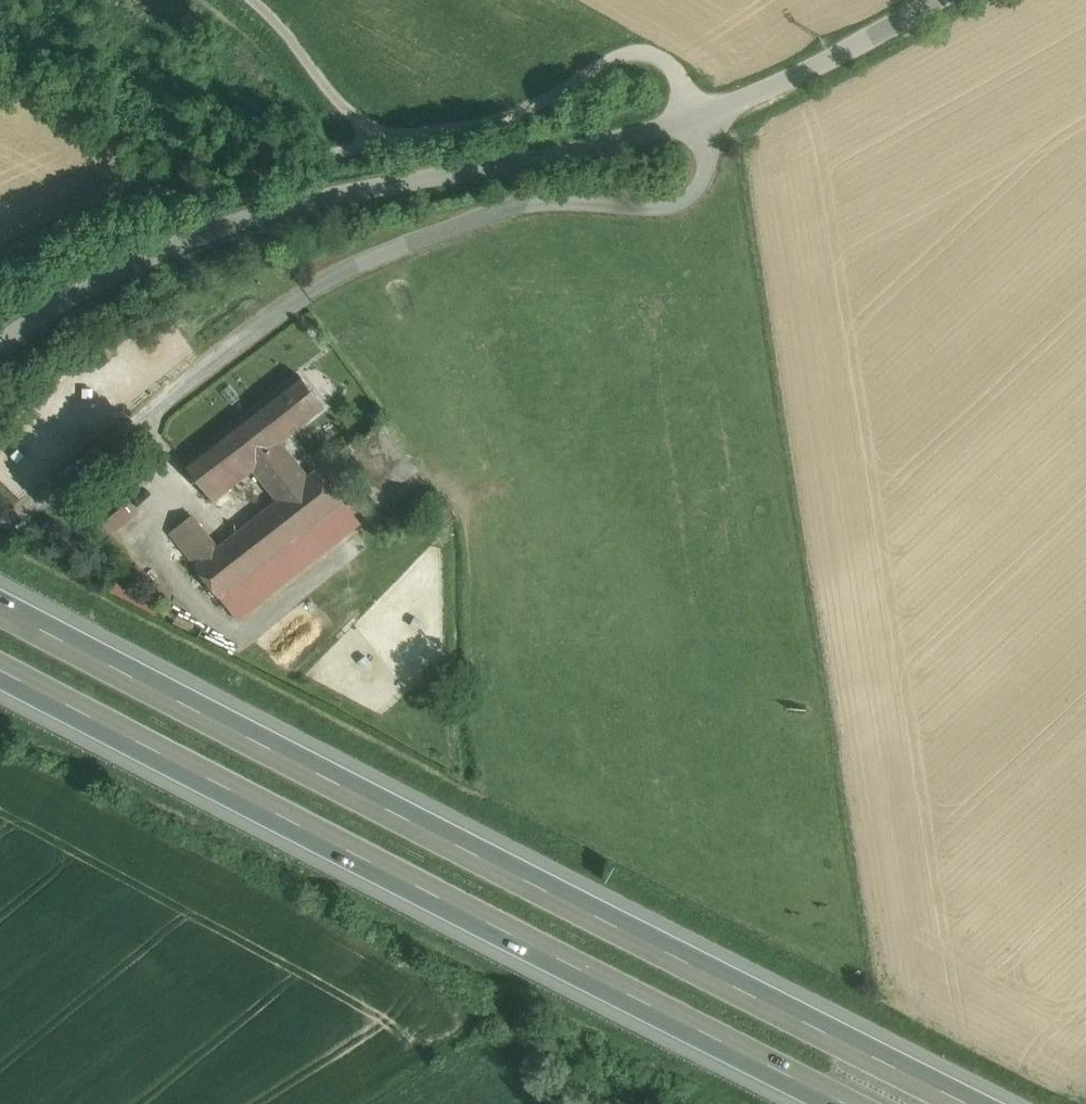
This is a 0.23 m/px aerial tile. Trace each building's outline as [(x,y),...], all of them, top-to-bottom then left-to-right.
[(299,374),(248,414),(273,447),(280,442),(324,407),(299,374)] [(248,414),(185,464),(213,500),(253,469),(277,451),(273,447),(248,414)] [(308,477),(280,442),(273,447),(277,451),(253,469),(278,501),(217,548),(195,566),(220,598),(311,527),(343,502),(317,470),(308,477)] [(343,502),(311,527),(326,546),(358,521),(343,502)] [(192,516),(170,533),(195,566),(217,548),(192,516)] [(311,527),(220,598),(236,618),(327,547),(326,546),(311,527)]
